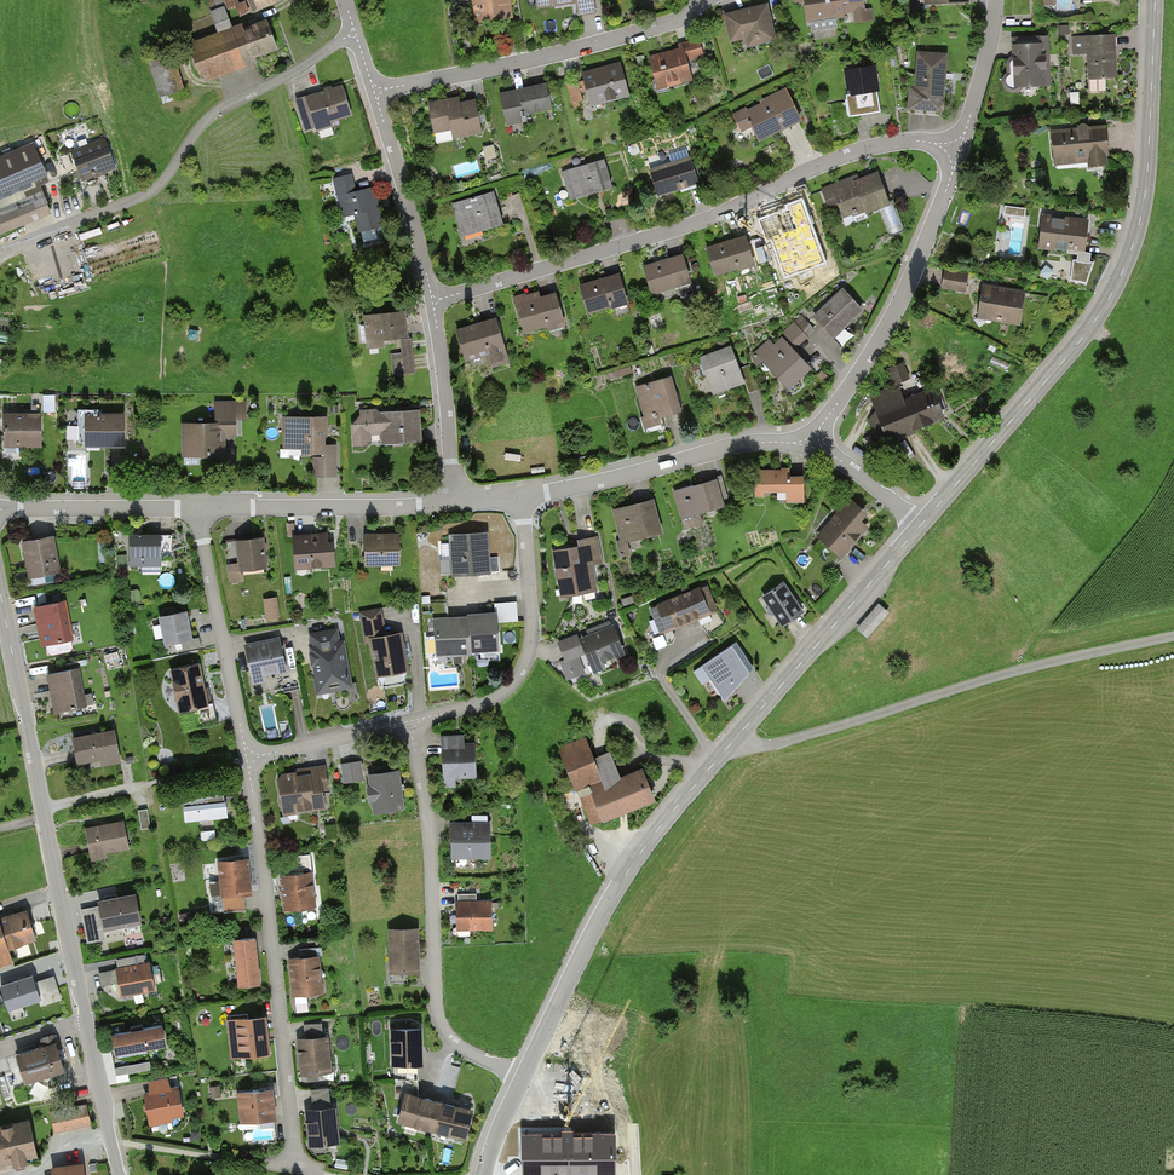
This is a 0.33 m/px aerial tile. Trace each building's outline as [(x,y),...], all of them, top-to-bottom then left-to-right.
[(221,35),(235,30),(229,14),(237,11),(240,20),(285,3),(284,0),(247,0),(248,2),(240,5),(238,0),(220,0),(209,4),(221,35)] [(467,28),(515,21),(511,0),(463,0),(467,28)] [(539,14),(579,8),(581,20),(599,17),(597,0),(537,0),(539,14)] [(810,26),(846,22),(846,27),(875,23),(873,12),(868,13),(866,0),(794,0),(795,6),(808,5),(810,26)] [(926,9),(973,8),(973,0),(926,0),(926,9)] [(771,7),(726,18),(733,47),(749,43),(751,51),(780,44),(771,7)] [(193,45),(207,84),(250,69),(249,64),(280,53),(270,23),(247,31),(245,26),(235,30),(221,35),(193,45)] [(1053,87),(1051,38),(1013,40),(1015,89),(1053,87)] [(1118,39),(1074,41),(1075,58),(1089,57),(1091,82),(1120,80),(1118,39)] [(652,59),(660,92),(695,83),(690,64),(706,60),(701,42),(686,46),(687,50),(652,59)] [(946,114),(951,57),(917,55),(912,111),(946,114)] [(177,63),(154,69),(161,101),(185,95),(177,63)] [(873,66),(846,71),(853,112),(881,108),(873,66)] [(622,67),(585,76),(586,83),(569,87),(574,108),(592,104),(593,110),(631,101),(622,67)] [(549,87),(502,97),(509,129),(524,125),(523,119),(555,112),(549,87)] [(344,88),(297,102),(306,133),(317,130),(319,134),(336,128),(335,124),(354,118),(344,88)] [(790,93),(750,113),(748,110),(735,116),(744,136),(758,129),(765,144),(806,124),(790,93)] [(461,100),(431,107),(437,137),(453,134),(455,143),(484,137),(476,102),(462,105),(461,100)] [(1109,129),(1054,134),(1057,170),(1112,165),(1109,129)] [(72,155),(84,183),(119,169),(108,140),(72,155)] [(53,215),(42,189),(52,185),(36,146),(0,161),(0,237),(53,215)] [(693,159),(652,173),(661,201),(702,188),(693,159)] [(607,163),(563,175),(571,204),(615,191),(607,163)] [(880,173),(824,193),(831,212),(842,208),(847,224),(893,207),(880,173)] [(354,176),(335,181),(345,220),(355,218),(360,235),(387,228),(377,190),(359,194),(354,176)] [(497,195),(454,207),(463,240),(506,228),(497,195)] [(1006,214),(1026,215),(1027,205),(1007,204),(1006,214)] [(801,206),(764,220),(775,248),(812,235),(801,206)] [(1069,219),(1044,216),(1040,251),(1088,258),(1092,222),(1069,219)] [(748,238),(709,250),(718,280),(757,267),(748,238)] [(685,258),(645,269),(654,299),(694,287),(685,258)] [(947,271),(943,290),(967,295),(970,275),(947,271)] [(622,276),(581,288),(590,318),(631,306),(622,276)] [(1029,293),(985,288),(981,323),(1024,328),(1029,293)] [(845,291),(815,320),(837,342),(867,313),(845,291)] [(541,292),(515,300),(526,336),(550,329),(551,334),(569,328),(559,295),(543,300),(541,292)] [(801,343),(817,327),(803,312),(787,328),(801,343)] [(407,313),(365,318),(369,354),(386,352),(385,343),(400,341),(401,355),(391,356),(393,378),(418,375),(414,339),(410,340),(407,313)] [(498,321),(459,332),(468,363),(487,357),(491,371),(511,364),(498,321)] [(814,370),(781,337),(758,360),(792,393),(814,370)] [(734,349),(702,360),(715,398),(747,387),(734,349)] [(891,446),(949,420),(936,390),(908,402),(900,386),(911,382),(903,366),(888,373),(894,387),(870,397),(878,416),(869,419),(881,447),(890,443),(891,446)] [(674,379),(636,390),(646,426),(684,415),(674,379)] [(216,404),(216,425),(183,425),(183,458),(228,458),(228,439),(238,439),(238,421),(248,421),(248,404),(216,404)] [(423,445),(421,411),(352,415),(354,448),(423,445)] [(42,416),(6,417),(7,451),(43,450),(42,416)] [(126,416),(87,417),(87,450),(127,449),(126,416)] [(329,419),(284,419),(284,457),(314,456),(314,478),(338,478),(338,447),(329,447),(329,419)] [(793,478),(792,472),(756,474),(757,495),(790,494),(790,506),(808,505),(807,477),(793,478)] [(718,482),(675,494),(683,523),(727,511),(718,482)] [(878,522),(852,499),(818,538),(843,561),(878,522)] [(656,502),(612,513),(621,547),(665,537),(656,502)] [(334,534),(294,537),(297,573),(337,571),(334,534)] [(494,574),(490,534),(452,538),(455,577),(494,574)] [(162,536),(131,536),(131,568),(163,568),(162,536)] [(401,536),(366,536),(366,569),(401,569),(401,536)] [(57,537),(23,543),(30,581),(64,574),(57,537)] [(266,539),(236,542),(240,574),(269,571),(266,539)] [(593,546),(554,553),(562,599),(601,592),(593,546)] [(795,601),(782,583),(763,596),(783,624),(802,611),(795,601)] [(652,608),(661,631),(714,610),(705,587),(652,608)] [(278,594),(264,596),(268,617),(281,615),(278,594)] [(67,603),(35,609),(42,648),(74,642),(67,603)] [(878,628),(890,613),(879,603),(866,618),(858,629),(869,638),(878,628)] [(194,642),(188,612),(160,618),(167,647),(194,642)] [(499,616),(467,618),(469,658),(502,656),(499,616)] [(467,618),(435,620),(437,660),(469,658),(467,618)] [(344,627),(307,634),(320,697),(356,690),(344,627)] [(589,656),(597,677),(609,672),(606,666),(628,657),(616,628),(583,641),(581,636),(560,644),(569,665),(589,656)] [(405,633),(371,640),(379,679),(412,673),(405,633)] [(656,645),(667,644),(665,633),(655,634),(656,645)] [(281,638),(246,645),(254,681),(289,673),(281,638)] [(736,643),(701,666),(724,700),(739,684),(753,667),(736,643)] [(210,707),(201,665),(171,672),(180,714),(210,707)] [(81,669),(49,676),(56,715),(89,708),(81,669)] [(117,732),(75,739),(80,769),(122,762),(117,732)] [(467,737),(443,739),(446,791),(459,790),(458,782),(480,780),(478,745),(467,745),(467,737)] [(589,739),(560,751),(594,829),(660,801),(646,770),(625,779),(614,754),(599,761),(589,739)] [(360,761),(342,764),(345,782),(363,779),(360,761)] [(301,772),(282,775),(288,820),(334,814),(328,769),(301,772)] [(407,814),(401,773),(370,777),(376,819),(407,814)] [(183,798),(186,825),(230,821),(226,789),(183,798)] [(140,809),(144,827),(152,825),(148,807),(140,809)] [(127,824),(87,831),(92,862),(132,855),(127,824)] [(453,825),(454,863),(494,862),(494,824),(453,825)] [(255,899),(251,862),(220,865),(224,903),(255,899)] [(315,875),(282,878),(283,891),(286,914),(319,910),(315,875)] [(221,893),(221,879),(211,879),(212,894),(221,893)] [(139,897),(101,904),(101,909),(82,913),(89,946),(108,942),(106,934),(145,927),(139,897)] [(460,903),(461,933),(496,932),(496,903),(460,903)] [(15,966),(11,953),(40,944),(30,912),(1,921),(0,918),(0,971),(15,966)] [(421,929),(390,931),(391,975),(423,974),(421,929)] [(265,988),(259,940),(236,943),(241,991),(265,988)] [(123,962),(145,959),(144,953),(123,955),(123,962)] [(322,957),(291,961),(295,999),(326,995),(322,957)] [(118,971),(123,999),(157,992),(152,965),(118,971)] [(31,974),(1,984),(9,1007),(39,997),(31,974)] [(54,975),(35,981),(43,1004),(61,998),(54,975)] [(275,1058),(270,1021),(228,1026),(232,1063),(275,1058)] [(114,1037),(119,1059),(170,1048),(166,1026),(114,1037)] [(425,1068),(425,1030),(393,1030),(394,1068),(425,1068)] [(17,1054),(25,1080),(64,1069),(54,1038),(44,1041),(45,1045),(17,1054)] [(335,1075),(331,1038),(299,1042),(303,1079),(335,1075)] [(182,1084),(145,1090),(152,1129),(189,1123),(182,1084)] [(313,1102),(332,1101),(331,1085),(312,1086),(313,1102)] [(277,1093),(240,1096),(242,1124),(280,1121),(277,1093)] [(425,1100),(408,1095),(400,1127),(468,1144),(477,1113),(455,1107),(425,1100)] [(89,1107),(51,1115),(55,1136),(93,1128),(89,1107)] [(342,1146),(339,1110),(308,1112),(311,1149),(342,1146)] [(0,1130),(0,1171),(42,1163),(34,1123),(0,1130)] [(525,1174),(613,1174),(613,1139),(525,1140),(525,1174)] [(87,1165),(55,1169),(56,1174),(89,1174),(87,1165)]
